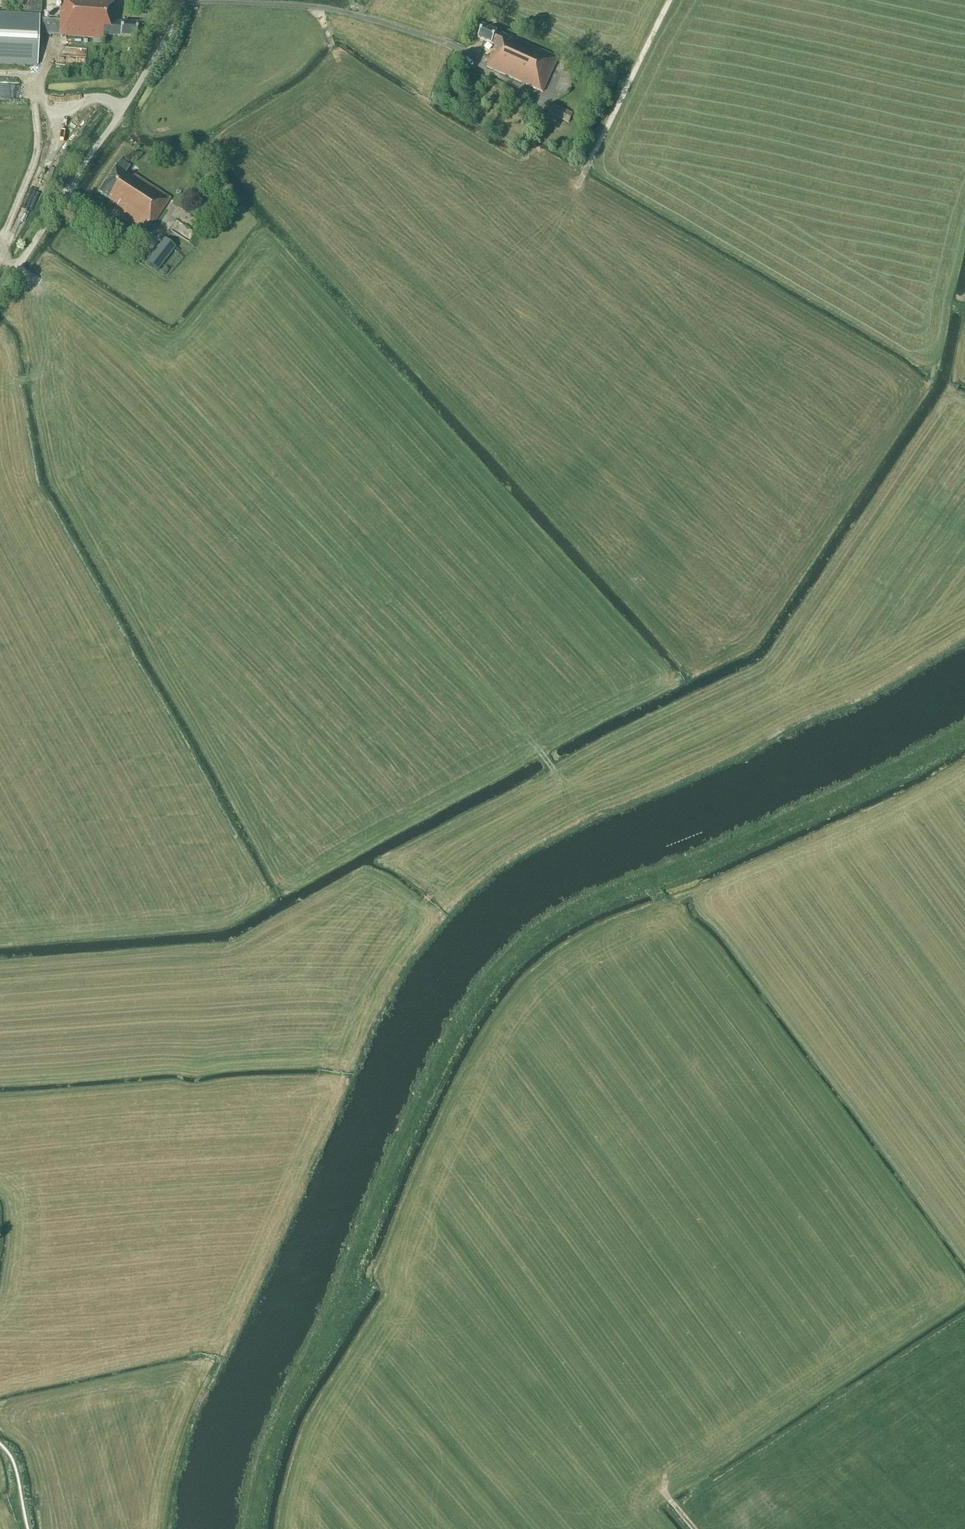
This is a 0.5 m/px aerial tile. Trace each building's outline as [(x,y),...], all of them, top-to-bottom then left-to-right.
[(41,0),(19,0),(19,12),(41,13),(41,0)] [(39,33),(59,34),(59,36),(103,39),(103,36),(136,38),(137,24),(115,23),(116,9),(115,9),(116,0),(61,0),(60,20),(39,19),(39,33)] [(39,19),(40,15),(0,13),(0,64),(37,66),(39,33),(39,19)] [(507,37),(483,26),(478,38),(495,46),(490,59),(491,59),(487,67),(543,92),(558,58),(508,35),(507,37)] [(568,124),(572,114),(550,104),(545,113),(568,124)] [(132,178),(126,173),(130,166),(120,160),(98,193),(110,201),(110,202),(117,207),(113,213),(142,233),(146,227),(148,228),(153,221),(155,222),(170,199),(134,175),(132,178)] [(157,272),(175,248),(163,239),(145,263),(157,272)]
